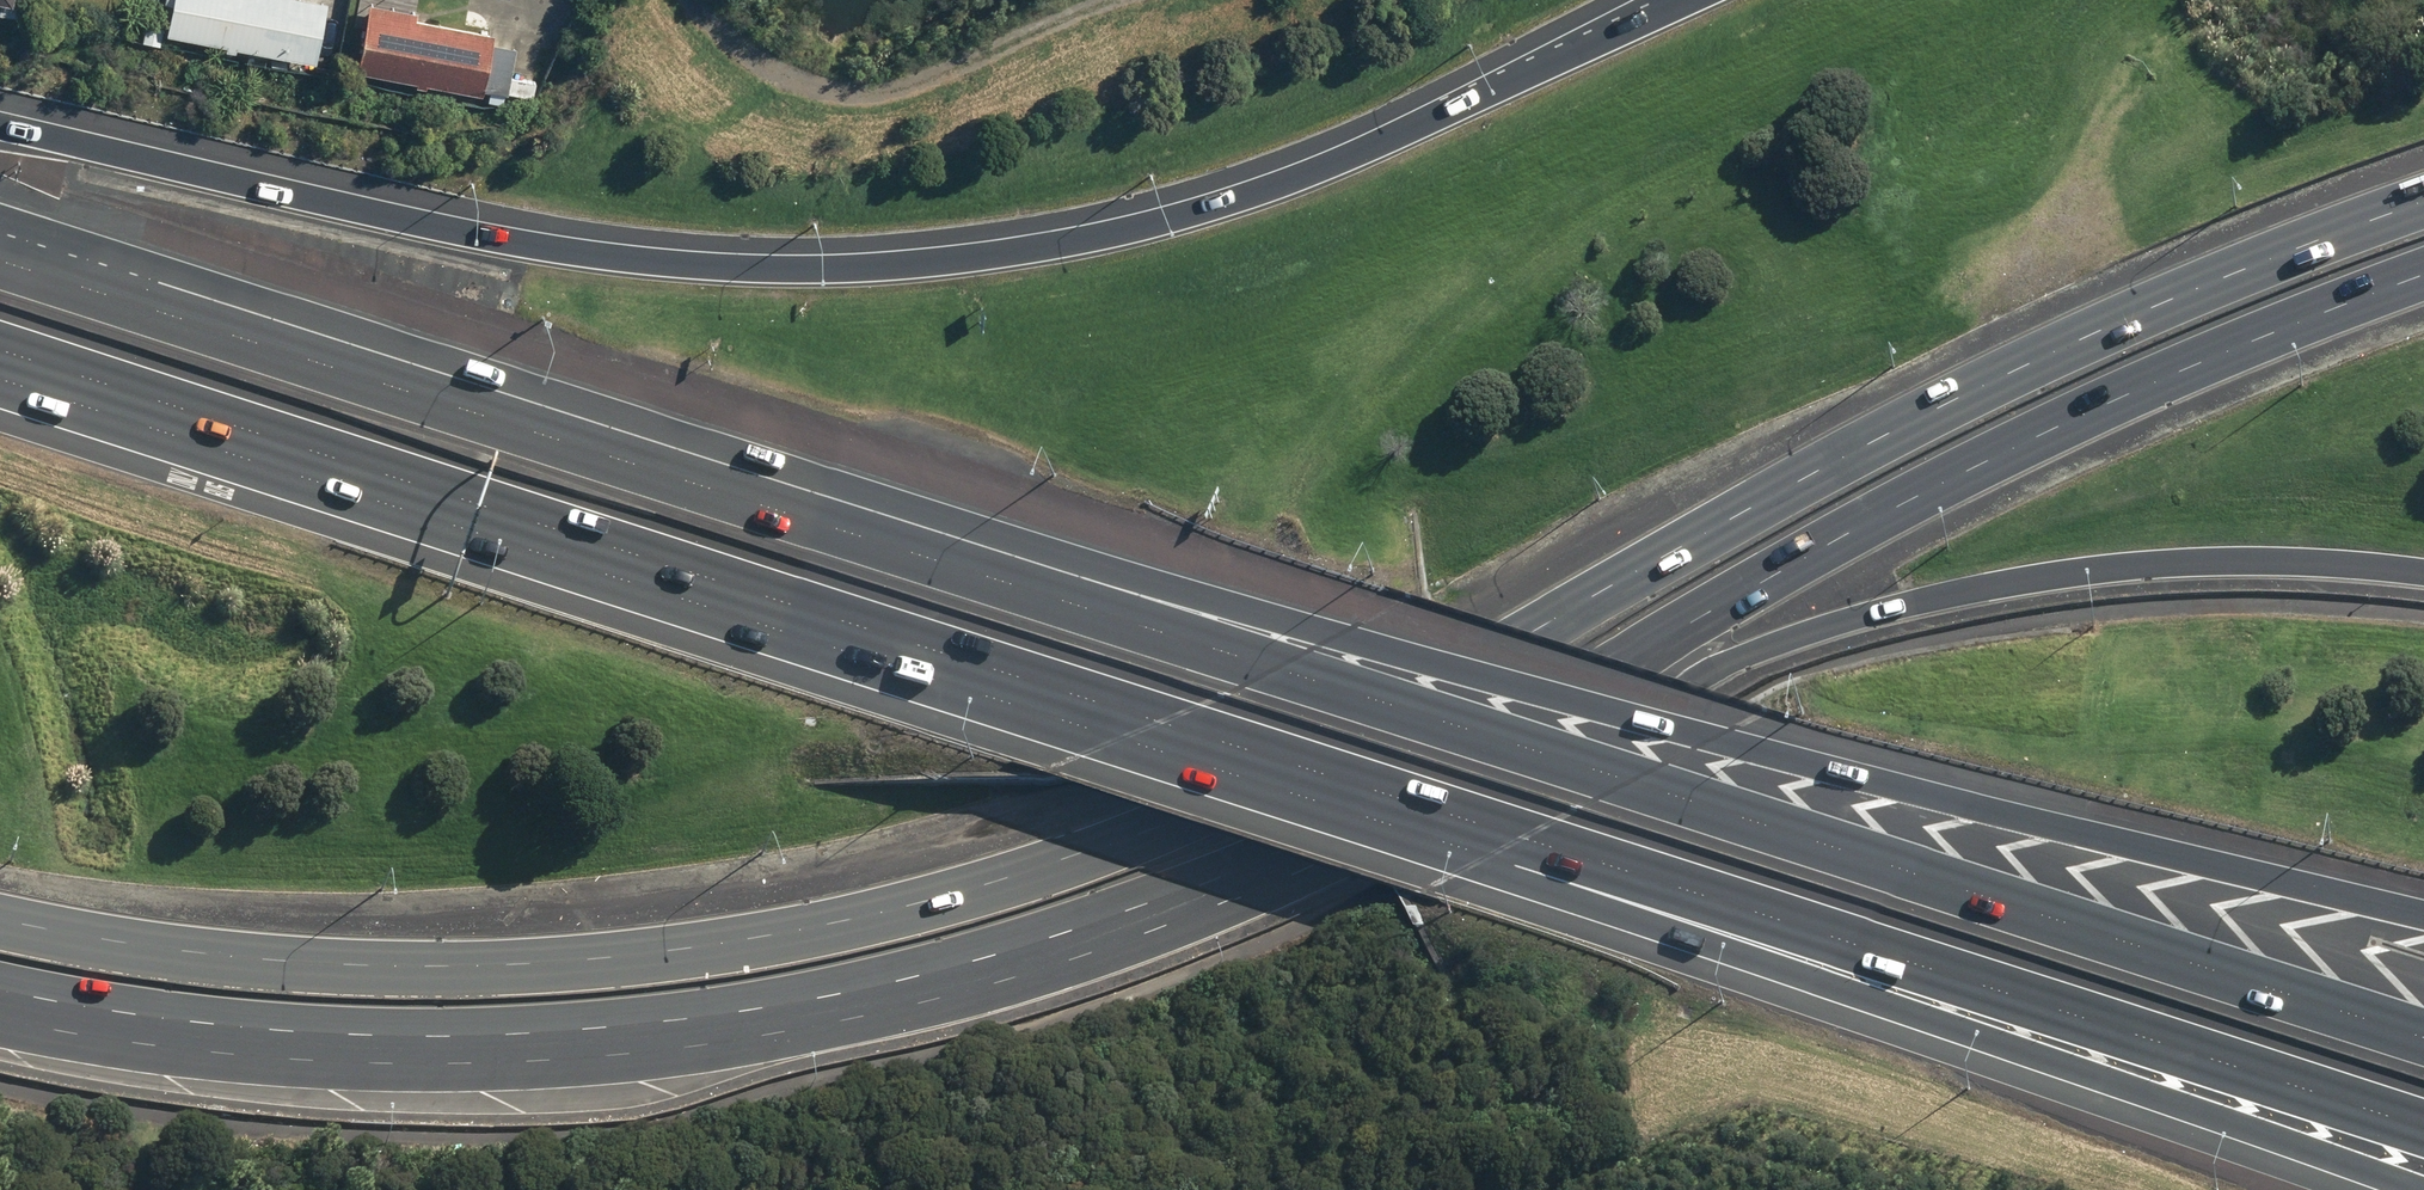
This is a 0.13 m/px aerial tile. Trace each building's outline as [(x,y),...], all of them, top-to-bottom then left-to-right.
[(174,30),(322,61),(335,0),(176,0),(180,1),(174,30)] [(422,8),(379,0),(372,0),(360,68),(496,92),(507,30),(421,15),(422,8)]
